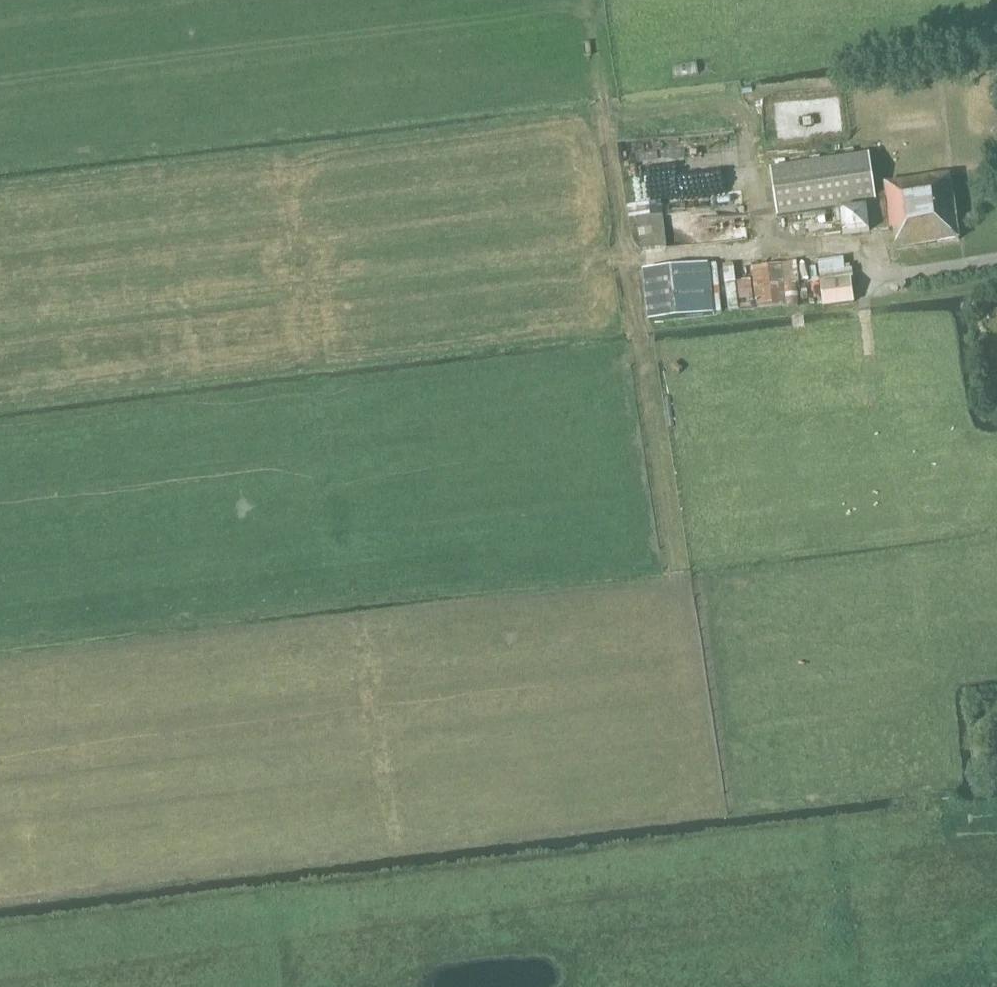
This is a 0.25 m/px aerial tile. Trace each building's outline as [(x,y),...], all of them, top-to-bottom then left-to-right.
[(844,209),(880,204),(873,157),(773,171),(780,218),(844,209)] [(962,241),(953,177),(888,185),(890,203),(894,232),(897,232),(899,250),(962,241)] [(880,204),(844,209),(847,239),(894,232),(890,203),(880,204)] [(845,260),(821,263),(825,306),(856,303),(853,280),(855,279),(854,270),(846,271),(845,260)]
